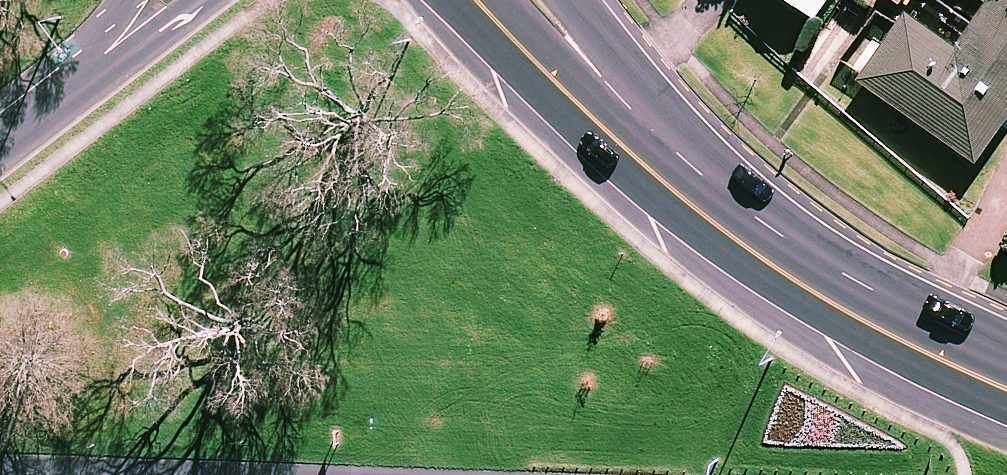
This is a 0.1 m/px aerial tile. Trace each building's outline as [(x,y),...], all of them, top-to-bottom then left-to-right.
[(814,17),(826,0),(789,0),(814,17)] [(988,3),(956,49),(906,14),(859,81),(976,162),(1006,117),(1006,0),(984,0),(988,3)]
